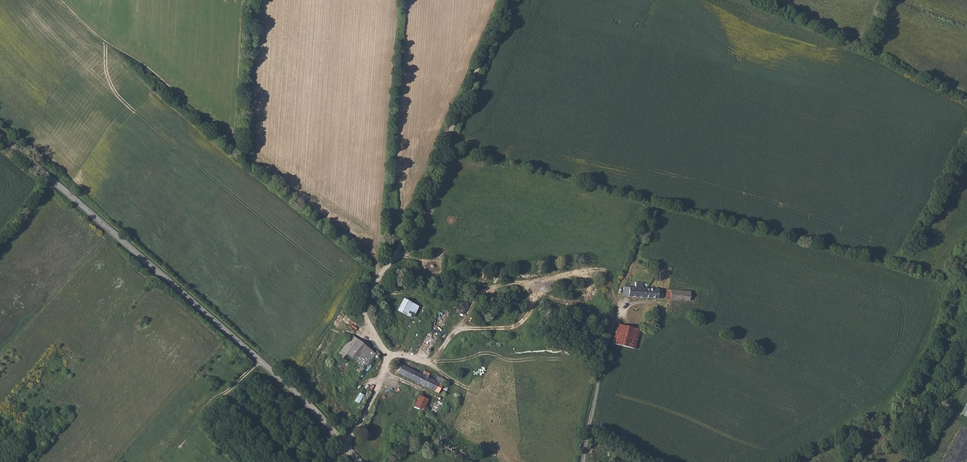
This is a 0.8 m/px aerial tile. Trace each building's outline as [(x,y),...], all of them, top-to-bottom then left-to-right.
[(625,288),(624,296),(651,299),(651,294),(658,295),(658,291),(640,289),(640,286),(636,285),(636,284),(631,283),(631,288),(625,288)] [(671,290),(670,300),(689,301),(690,291),(671,290)] [(404,298),(398,309),(414,317),(419,306),(404,298)] [(635,348),(639,330),(617,325),(614,344),(635,348)] [(353,337),(337,357),(360,375),(377,355),(353,337)] [(394,363),(391,369),(398,373),(397,374),(435,391),(437,386),(443,389),(445,385),(427,377),(401,366),(394,363)] [(389,401),(395,403),(401,389),(384,382),(376,400),(387,405),(389,401)] [(428,399),(418,395),(413,407),(424,411),(428,399)] [(441,408),(443,403),(433,398),(427,413),(440,418),(444,409),(441,408)]
